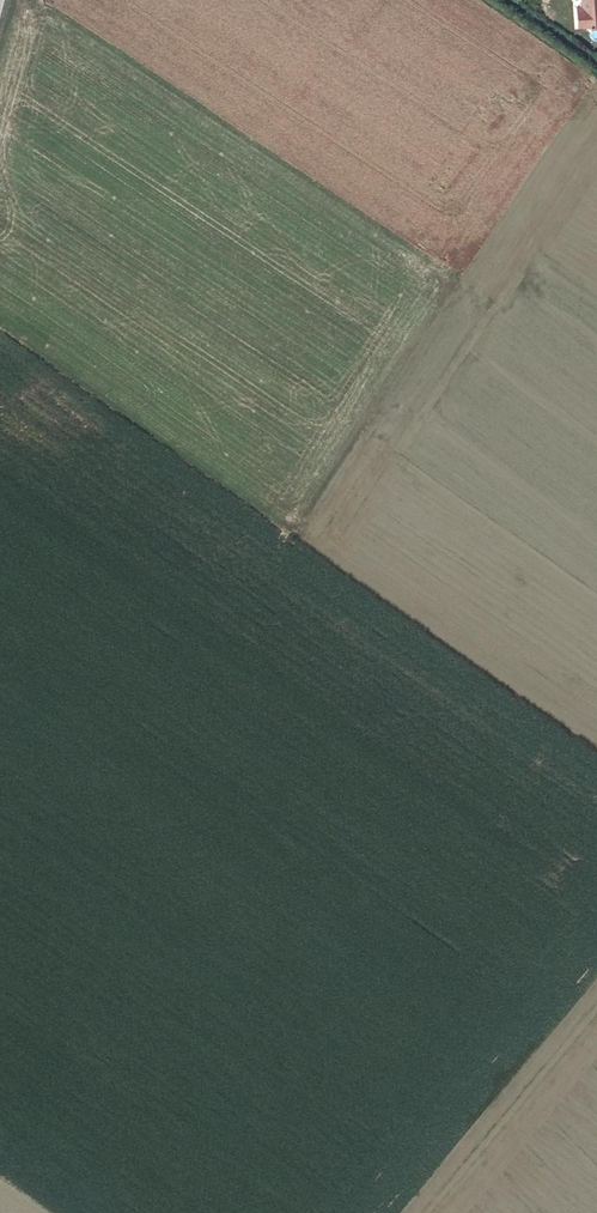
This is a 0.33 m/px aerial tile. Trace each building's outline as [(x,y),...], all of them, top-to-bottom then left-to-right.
[(596,26),(596,0),(582,0),(583,8),(577,8),(578,27),(596,26)]
